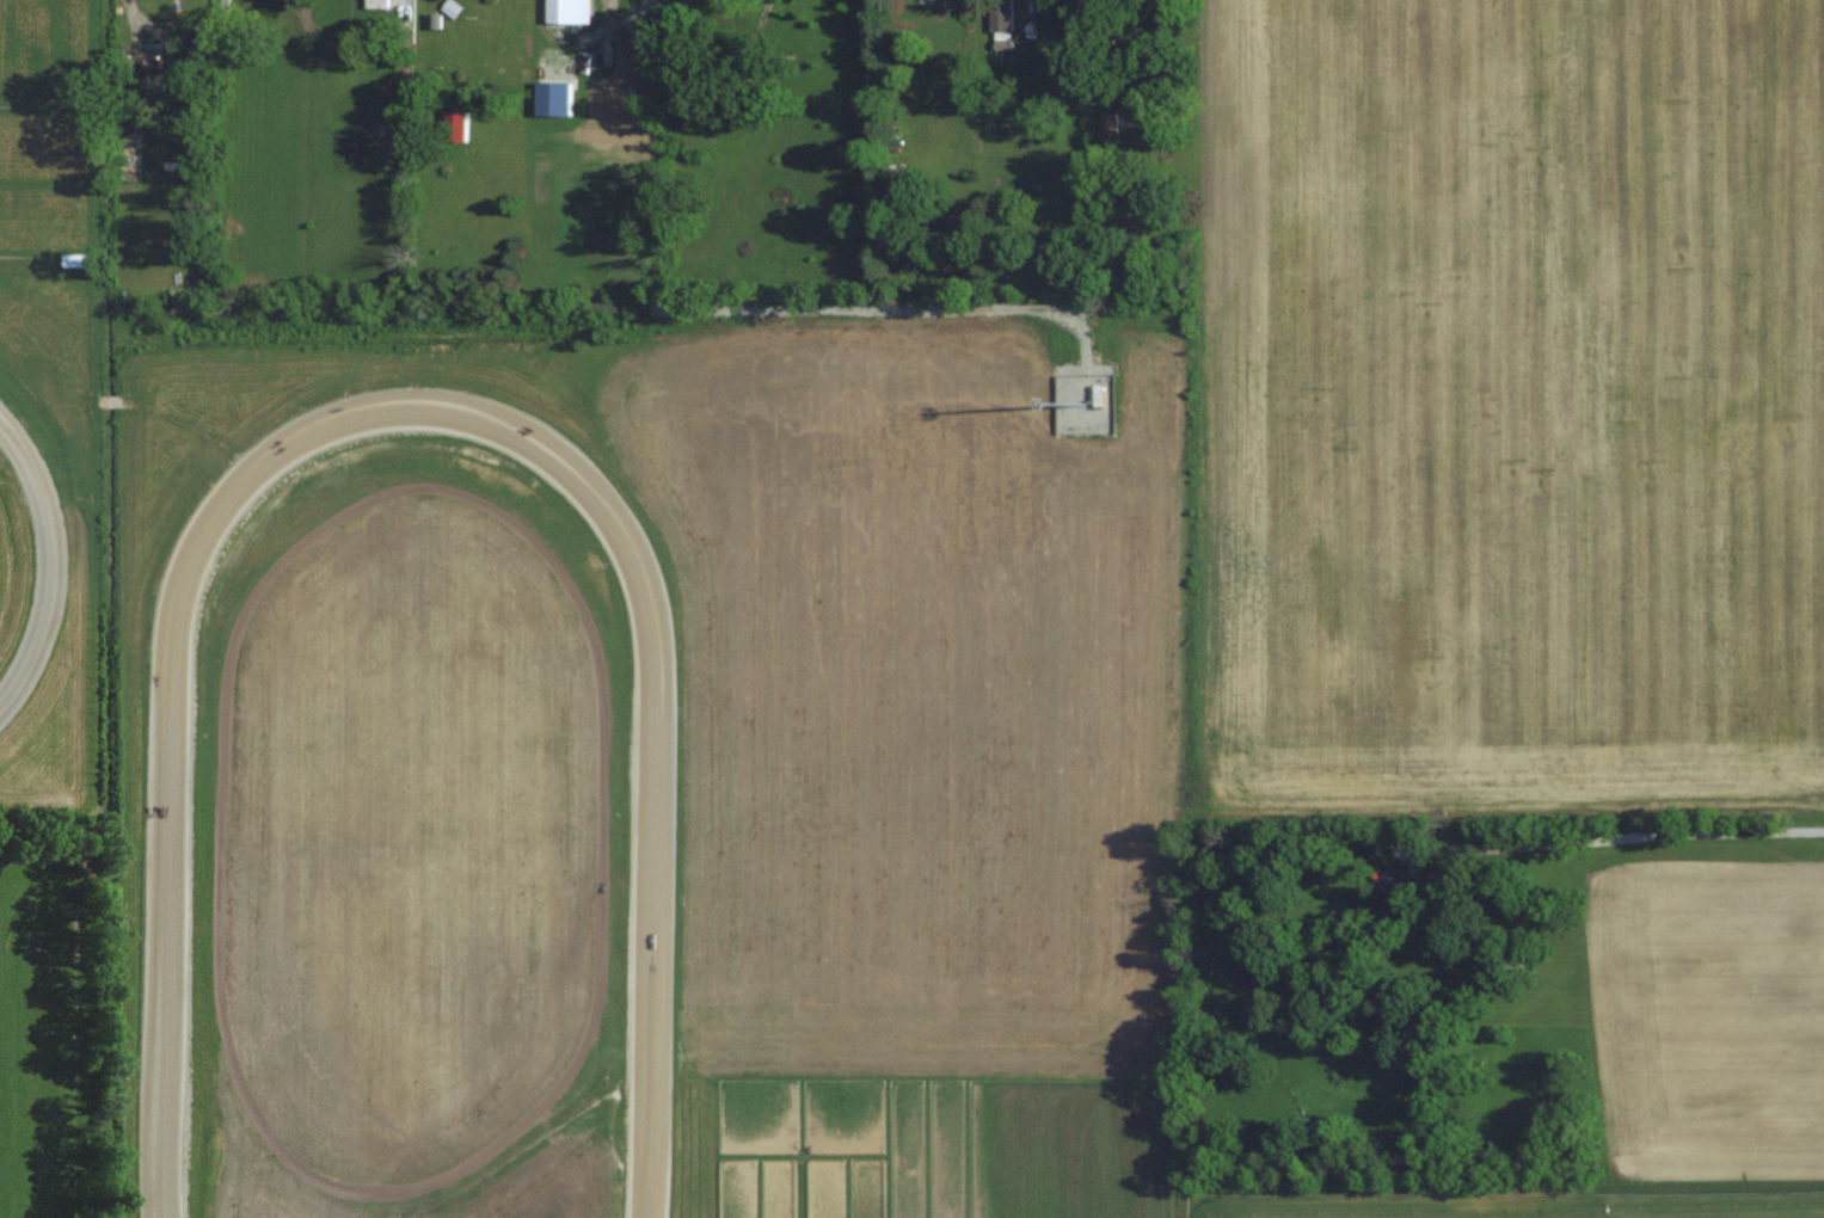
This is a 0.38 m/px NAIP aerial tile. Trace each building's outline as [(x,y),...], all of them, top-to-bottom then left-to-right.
[(364,8),(388,8),(388,0),(364,0),(364,8)] [(546,24),(589,24),(589,0),(546,0),(546,24)] [(1010,38),(1010,0),(991,0),(991,38),(1010,38)] [(466,141),(467,112),(444,112),(444,141),(466,141)] [(69,266),(92,266),(92,255),(69,255),(69,266)]
